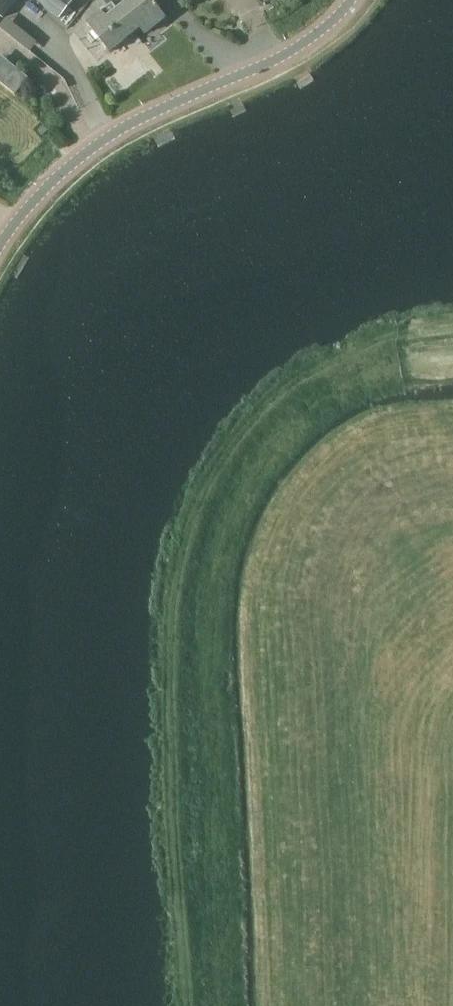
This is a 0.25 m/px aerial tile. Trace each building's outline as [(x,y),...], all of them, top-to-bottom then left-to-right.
[(75,0),(37,0),(60,18),(75,0)] [(163,4),(160,0),(130,0),(118,10),(136,33),(141,29),(145,35),(166,19),(158,8),(163,4)] [(136,33),(118,10),(113,3),(87,23),(110,52),(136,33)] [(33,49),(41,38),(10,15),(2,26),(33,49)]
